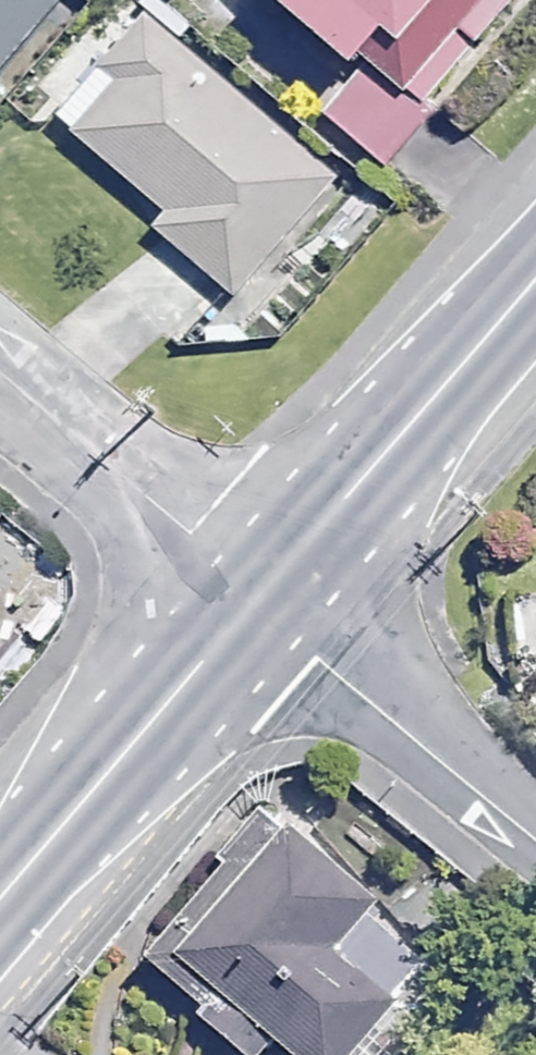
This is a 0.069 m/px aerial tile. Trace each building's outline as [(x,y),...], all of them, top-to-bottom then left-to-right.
[(51,0),(0,0),(0,63),(51,0)] [(226,23),(387,150),(507,0),(245,0),(226,23)] [(328,168),(145,23),(55,135),(238,280),(328,168)] [(256,812),(154,940),(298,1054),(347,1054),(431,950),(256,812)]
